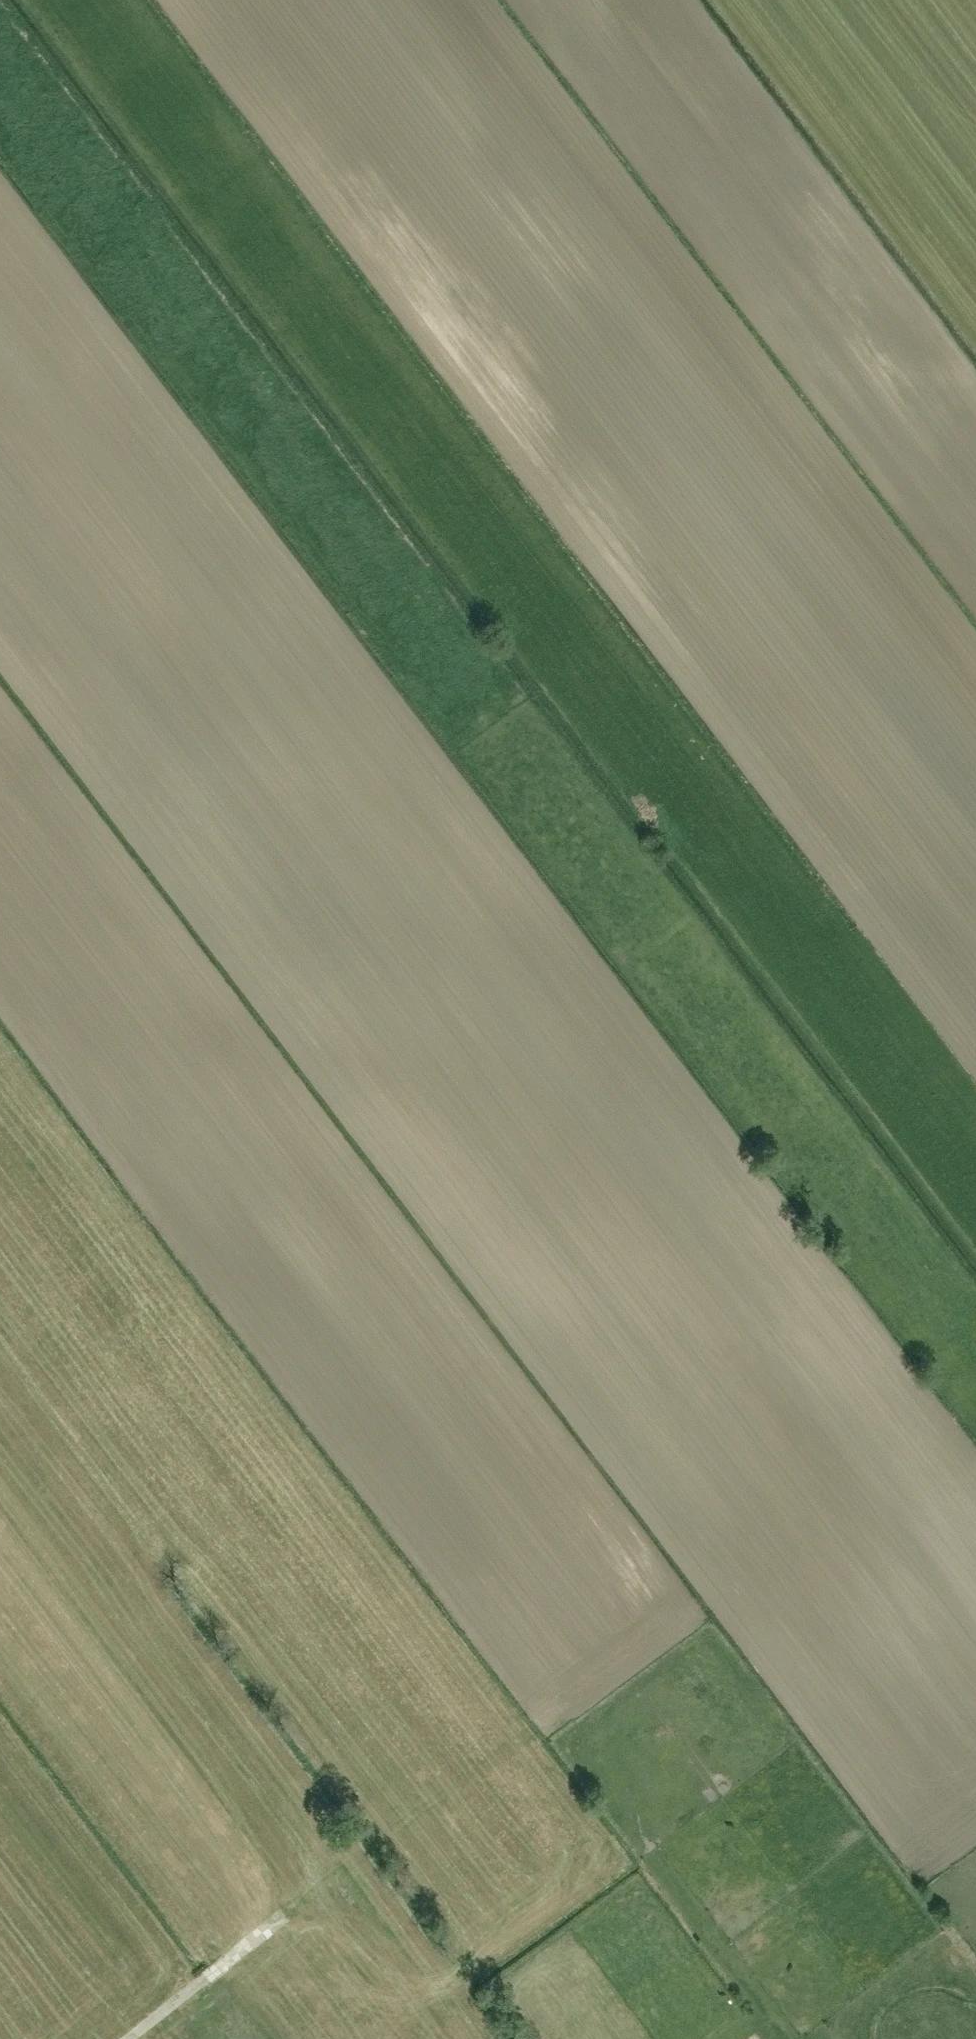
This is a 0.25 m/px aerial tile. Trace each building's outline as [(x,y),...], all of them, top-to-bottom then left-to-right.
[(689,2035),(692,2038),(704,2038),(708,2036),(700,2026),(689,2035)]
